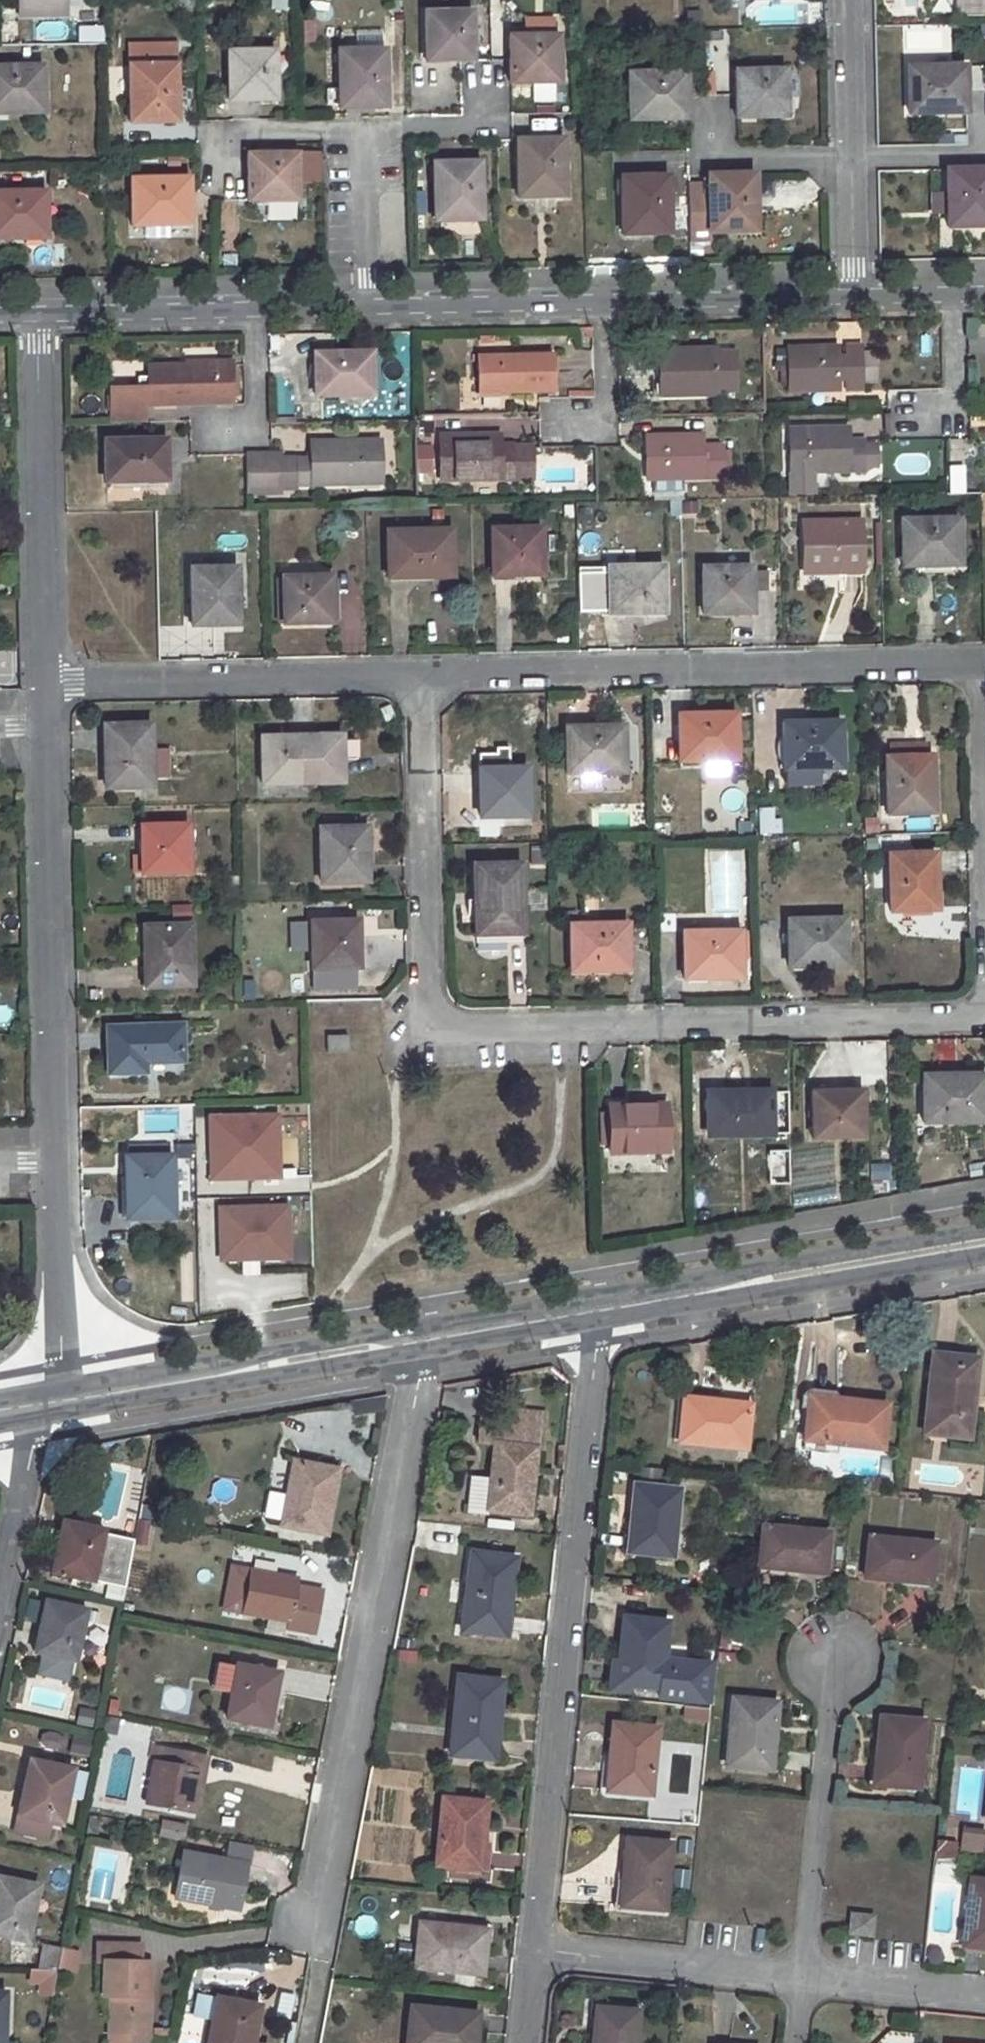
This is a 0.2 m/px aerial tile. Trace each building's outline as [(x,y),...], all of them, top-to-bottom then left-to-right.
[(19,14),(66,12),(66,0),(19,0),(19,14)] [(956,14),(984,13),(984,0),(955,0),(956,14)] [(470,11),(423,12),(425,61),(458,59),(472,59),(470,11)] [(557,35),(510,36),(510,59),(510,81),(558,81),(557,35)] [(129,122),(176,121),(174,44),(127,45),(129,122)] [(384,48),(337,50),(338,106),(385,105),(384,48)] [(273,50),(227,51),(228,100),(274,99),(273,50)] [(0,66),(0,112),(44,111),(42,65),(0,66)] [(964,65),(906,67),(907,112),(965,111),(964,65)] [(783,70),(734,72),(735,93),(736,118),(785,116),(783,70)] [(683,72),(627,73),(628,119),(685,117),(683,72)] [(562,137),(515,138),(517,196),(563,195),(562,137)] [(295,153),(247,154),(248,198),(248,200),(296,198),(295,153)] [(480,162),(433,163),(435,219),(481,218),(480,162)] [(945,169),(947,227),(984,225),(984,168),(945,169)] [(706,185),(686,185),(687,240),(709,239),(709,231),(753,230),(751,173),(706,175),(706,185)] [(666,175),(620,177),(622,233),(668,232),(666,175)] [(188,177),(130,178),(131,224),(189,223),(188,177)] [(0,191),(0,237),(47,236),(46,190),(0,191)] [(944,214),(944,192),(931,192),(931,214),(944,214)] [(861,346),(844,347),(845,358),(845,377),(845,389),(862,388),(861,346)] [(835,348),(788,348),(789,389),(837,388),(836,377),(835,358),(835,348)] [(715,350),(658,350),(658,396),(715,395),(715,393),(715,352),(715,350)] [(715,393),(727,393),(727,352),(715,352),(715,393)] [(371,353),(313,353),(314,395),(372,394),(371,353)] [(551,355),(476,356),(477,393),(553,392),(551,355)] [(845,358),(835,358),(836,377),(845,377),(845,358)] [(184,366),(147,367),(147,388),(107,389),(108,422),(142,421),(142,403),(232,401),(231,365),(184,366)] [(846,430),(789,431),(789,473),(789,496),(810,496),(810,472),(861,472),(861,467),(861,446),(860,441),(846,441),(846,430)] [(471,434),(440,436),(442,481),(513,478),(512,447),(499,447),(498,436),(472,438),(471,434)] [(702,435),(644,436),(645,479),(660,478),(718,478),(717,446),(702,447),(702,435)] [(164,442),(105,443),(106,477),(145,476),(145,483),(165,483),(164,442)] [(379,442),(309,444),(310,460),(294,460),(295,486),(345,485),(344,478),(380,477),(379,442)] [(417,474),(435,473),(433,445),(415,446),(417,474)] [(873,466),(873,446),(861,446),(861,467),(873,466)] [(276,486),(276,460),(276,454),(244,455),(245,489),(276,488),(276,486)] [(276,460),(276,486),(295,486),(294,460),(276,460)] [(145,476),(106,477),(106,484),(145,483),(145,476)] [(645,479),(640,479),(640,491),(661,490),(660,478),(645,479)] [(956,519),(900,520),(901,567),(958,565),(956,519)] [(858,521),(803,522),(803,572),(859,571),(858,521)] [(538,528),(490,529),(491,572),(522,571),(522,574),(540,574),(538,528)] [(449,529),(386,530),(388,574),(435,573),(435,576),(451,575),(449,529)] [(749,565),(701,567),(701,614),(750,613),(750,588),(749,571),(749,565)] [(235,567),(189,568),(190,625),(236,624),(235,567)] [(659,567),(606,568),(607,611),(642,609),(642,613),(660,612),(659,567)] [(763,571),(749,571),(750,588),(763,589),(763,571)] [(330,576),(282,576),(283,625),(330,623),(330,576)] [(735,714),(678,715),(679,762),(736,761),(735,714)] [(839,723),(783,724),(785,770),(841,768),(839,723)] [(149,725),(107,726),(108,768),(106,769),(106,788),(150,786),(149,725)] [(621,727),(563,729),(565,774),(622,773),(621,727)] [(280,736),(260,737),(261,782),(339,781),(339,739),(280,740),(280,736)] [(158,749),(158,778),(170,778),(170,749),(158,749)] [(929,755),(883,757),(884,814),(931,812),(929,755)] [(705,763),(705,775),(736,775),(736,763),(705,763)] [(524,769),(477,769),(479,817),(526,817),(524,769)] [(778,807),(757,808),(759,835),(779,834),(778,807)] [(186,825),(142,825),(142,853),(139,854),(140,872),(187,871),(186,825)] [(364,828),(319,829),(320,884),(363,883),(362,847),(365,846),(364,828)] [(932,853),(887,854),(889,911),(935,910),(932,853)] [(519,864),(476,865),(477,937),(521,936),(519,864)] [(187,910),(172,910),(172,920),(188,919),(187,910)] [(331,910),(313,910),(313,922),(331,921),(331,910)] [(844,917),(787,919),(788,966),(845,965),(844,917)] [(354,967),(353,940),(357,939),(356,921),(331,921),(313,922),(310,922),(311,968),(354,967)] [(290,952),(307,952),(307,922),(289,922),(290,952)] [(625,924),(568,925),(570,972),(627,970),(625,924)] [(188,925),(145,925),(146,953),(143,953),(143,972),(188,971),(188,925)] [(737,930),(680,932),(682,978),(738,978),(737,930)] [(505,953),(505,939),(478,941),(479,955),(505,953)] [(180,1024),(108,1026),(110,1074),(145,1073),(145,1062),(181,1063),(180,1024)] [(346,1035),(327,1035),(328,1053),(347,1053),(346,1035)] [(937,1060),(955,1060),(955,1040),(937,1040),(937,1060)] [(963,1080),(923,1081),(924,1122),(984,1121),(984,1083),(974,1083),(974,1076),(962,1077),(963,1080)] [(860,1092),(811,1093),(811,1137),(861,1137),(860,1092)] [(741,1094),(708,1094),(708,1135),(769,1136),(768,1093),(754,1094),(754,1102),(741,1102),(741,1094)] [(754,1094),(741,1094),(741,1102),(754,1102),(754,1094)] [(278,1104),(278,1113),(207,1114),(208,1180),(286,1179),(286,1166),(308,1166),(308,1103),(278,1104)] [(664,1104),(608,1105),(608,1113),(609,1145),(609,1152),(666,1152),(664,1104)] [(608,1113),(600,1113),(601,1145),(609,1145),(608,1113)] [(166,1147),(127,1147),(127,1156),(165,1156),(166,1147)] [(127,1156),(125,1156),(126,1175),(129,1175),(130,1220),(172,1217),(171,1156),(165,1156),(127,1156)] [(290,1204),(217,1205),(218,1262),(243,1262),(243,1274),(260,1274),(260,1264),(305,1263),(304,1236),(290,1236),(290,1204)] [(932,1354),(924,1433),(958,1437),(961,1406),(972,1408),(977,1357),(932,1354)] [(809,1395),(803,1439),(840,1443),(881,1447),(885,1404),(809,1395)] [(683,1396),(679,1441),(745,1449),(749,1404),(683,1396)] [(494,1443),(489,1492),(469,1489),(466,1521),(486,1523),(487,1509),(529,1513),(536,1449),(541,1449),(545,1418),(507,1413),(504,1444),(494,1443)] [(803,1439),(802,1450),(838,1453),(840,1443),(803,1439)] [(293,1460),(281,1525),(325,1533),(337,1469),(293,1460)] [(634,1484),(627,1551),(670,1555),(677,1489),(634,1484)] [(141,1520),(133,1545),(146,1549),(154,1524),(141,1520)] [(58,1543),(52,1572),(93,1580),(103,1531),(66,1522),(61,1544),(58,1543)] [(761,1525),(757,1565),(824,1573),(828,1531),(761,1525)] [(868,1535),(864,1578),(930,1583),(934,1542),(868,1535)] [(471,1553),(460,1631),(505,1636),(515,1558),(471,1553)] [(319,1590),(293,1585),(294,1578),(252,1570),(244,1613),(286,1621),(285,1627),(312,1632),(319,1590)] [(45,1602),(38,1634),(42,1635),(38,1652),(77,1659),(86,1610),(45,1602)] [(623,1616),(616,1683),(660,1688),(667,1620),(623,1616)] [(217,1662),(212,1689),(232,1692),(236,1665),(217,1662)] [(232,1692),(226,1718),(268,1727),(278,1671),(237,1663),(236,1665),(232,1692)] [(458,1676),(450,1755),(494,1759),(503,1680),(458,1676)] [(732,1697),(726,1765),(770,1770),(776,1700),(732,1697)] [(682,1721),(704,1723),(704,1709),(683,1708),(682,1721)] [(880,1716),(872,1783),(918,1788),(924,1721),(880,1716)] [(612,1723),(606,1790),(648,1794),(656,1726),(612,1723)] [(61,1747),(60,1732),(41,1734),(43,1749),(61,1747)] [(80,1737),(77,1752),(91,1754),(94,1739),(80,1737)] [(158,1747),(145,1804),(188,1813),(197,1769),(202,1770),(205,1756),(158,1747)] [(29,1760),(22,1796),(25,1796),(21,1817),(18,1816),(15,1831),(46,1837),(49,1822),(62,1824),(73,1768),(29,1760)] [(197,1769),(188,1813),(194,1815),(202,1770),(197,1769)] [(441,1798),(436,1864),(480,1869),(487,1802),(441,1798)] [(89,1817),(86,1831),(96,1833),(98,1818),(89,1817)] [(162,1820),(159,1836),(183,1840),(186,1825),(162,1820)] [(983,1856),(984,1846),(984,1832),(963,1827),(958,1850),(983,1856)] [(625,1838),(620,1905),(664,1909),(670,1843),(625,1838)] [(956,1841),(936,1838),(935,1849),(955,1851),(956,1841)] [(121,1904),(129,1853),(95,1848),(87,1898),(121,1904)] [(184,1853),(175,1896),(238,1908),(246,1864),(184,1853)] [(28,1940),(39,1885),(0,1878),(0,1935),(28,1940)] [(962,1944),(984,1947),(984,1881),(969,1879),(962,1944)] [(851,1913),(848,1932),(870,1934),(872,1915),(851,1913)] [(419,1923),(415,1969),(482,1975),(487,1930),(419,1923)] [(96,1959),(105,1959),(104,1995),(111,1995),(109,2042),(128,2042),(129,2031),(147,2032),(151,1961),(140,1960),(140,1946),(97,1944),(96,1959)] [(60,1948),(57,1970),(72,1971),(76,1951),(60,1948)] [(209,2042),(253,2042),(260,2004),(217,1997),(209,2042)] [(592,2042),(634,2042),(637,2011),(596,2006),(592,2042)] [(407,2042),(475,2042),(478,2013),(411,2007),(407,2042)] [(128,2042),(147,2042),(147,2032),(129,2031),(128,2042)]
